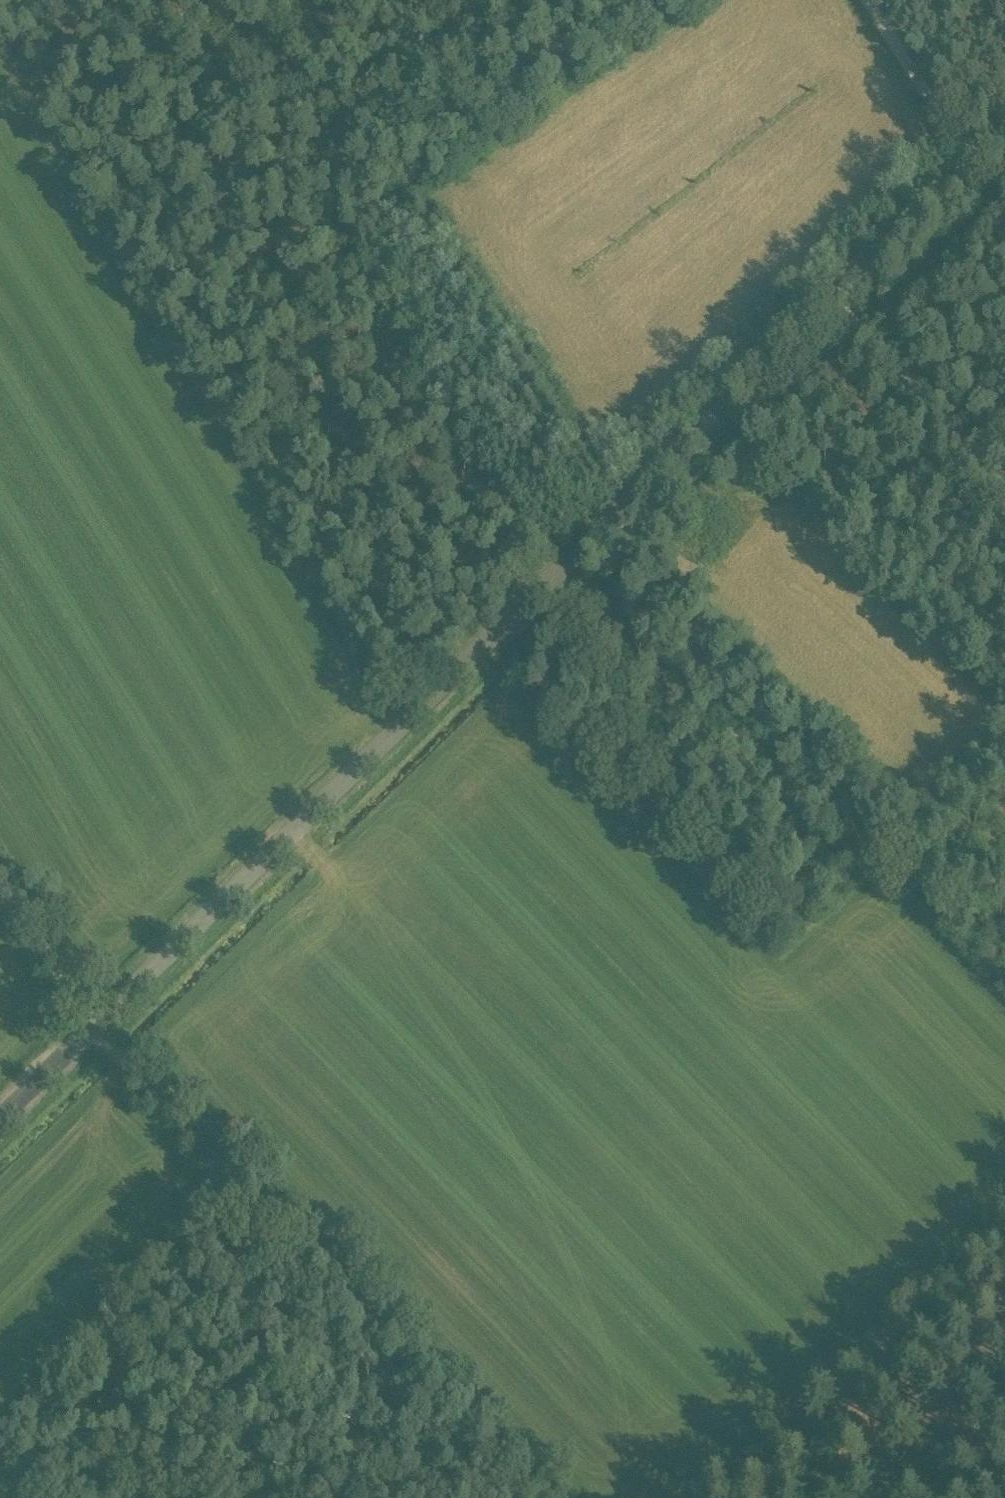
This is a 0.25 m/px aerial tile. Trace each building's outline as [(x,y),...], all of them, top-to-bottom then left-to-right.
[(903,823),(915,812),(905,802),(894,814),(903,823)]
